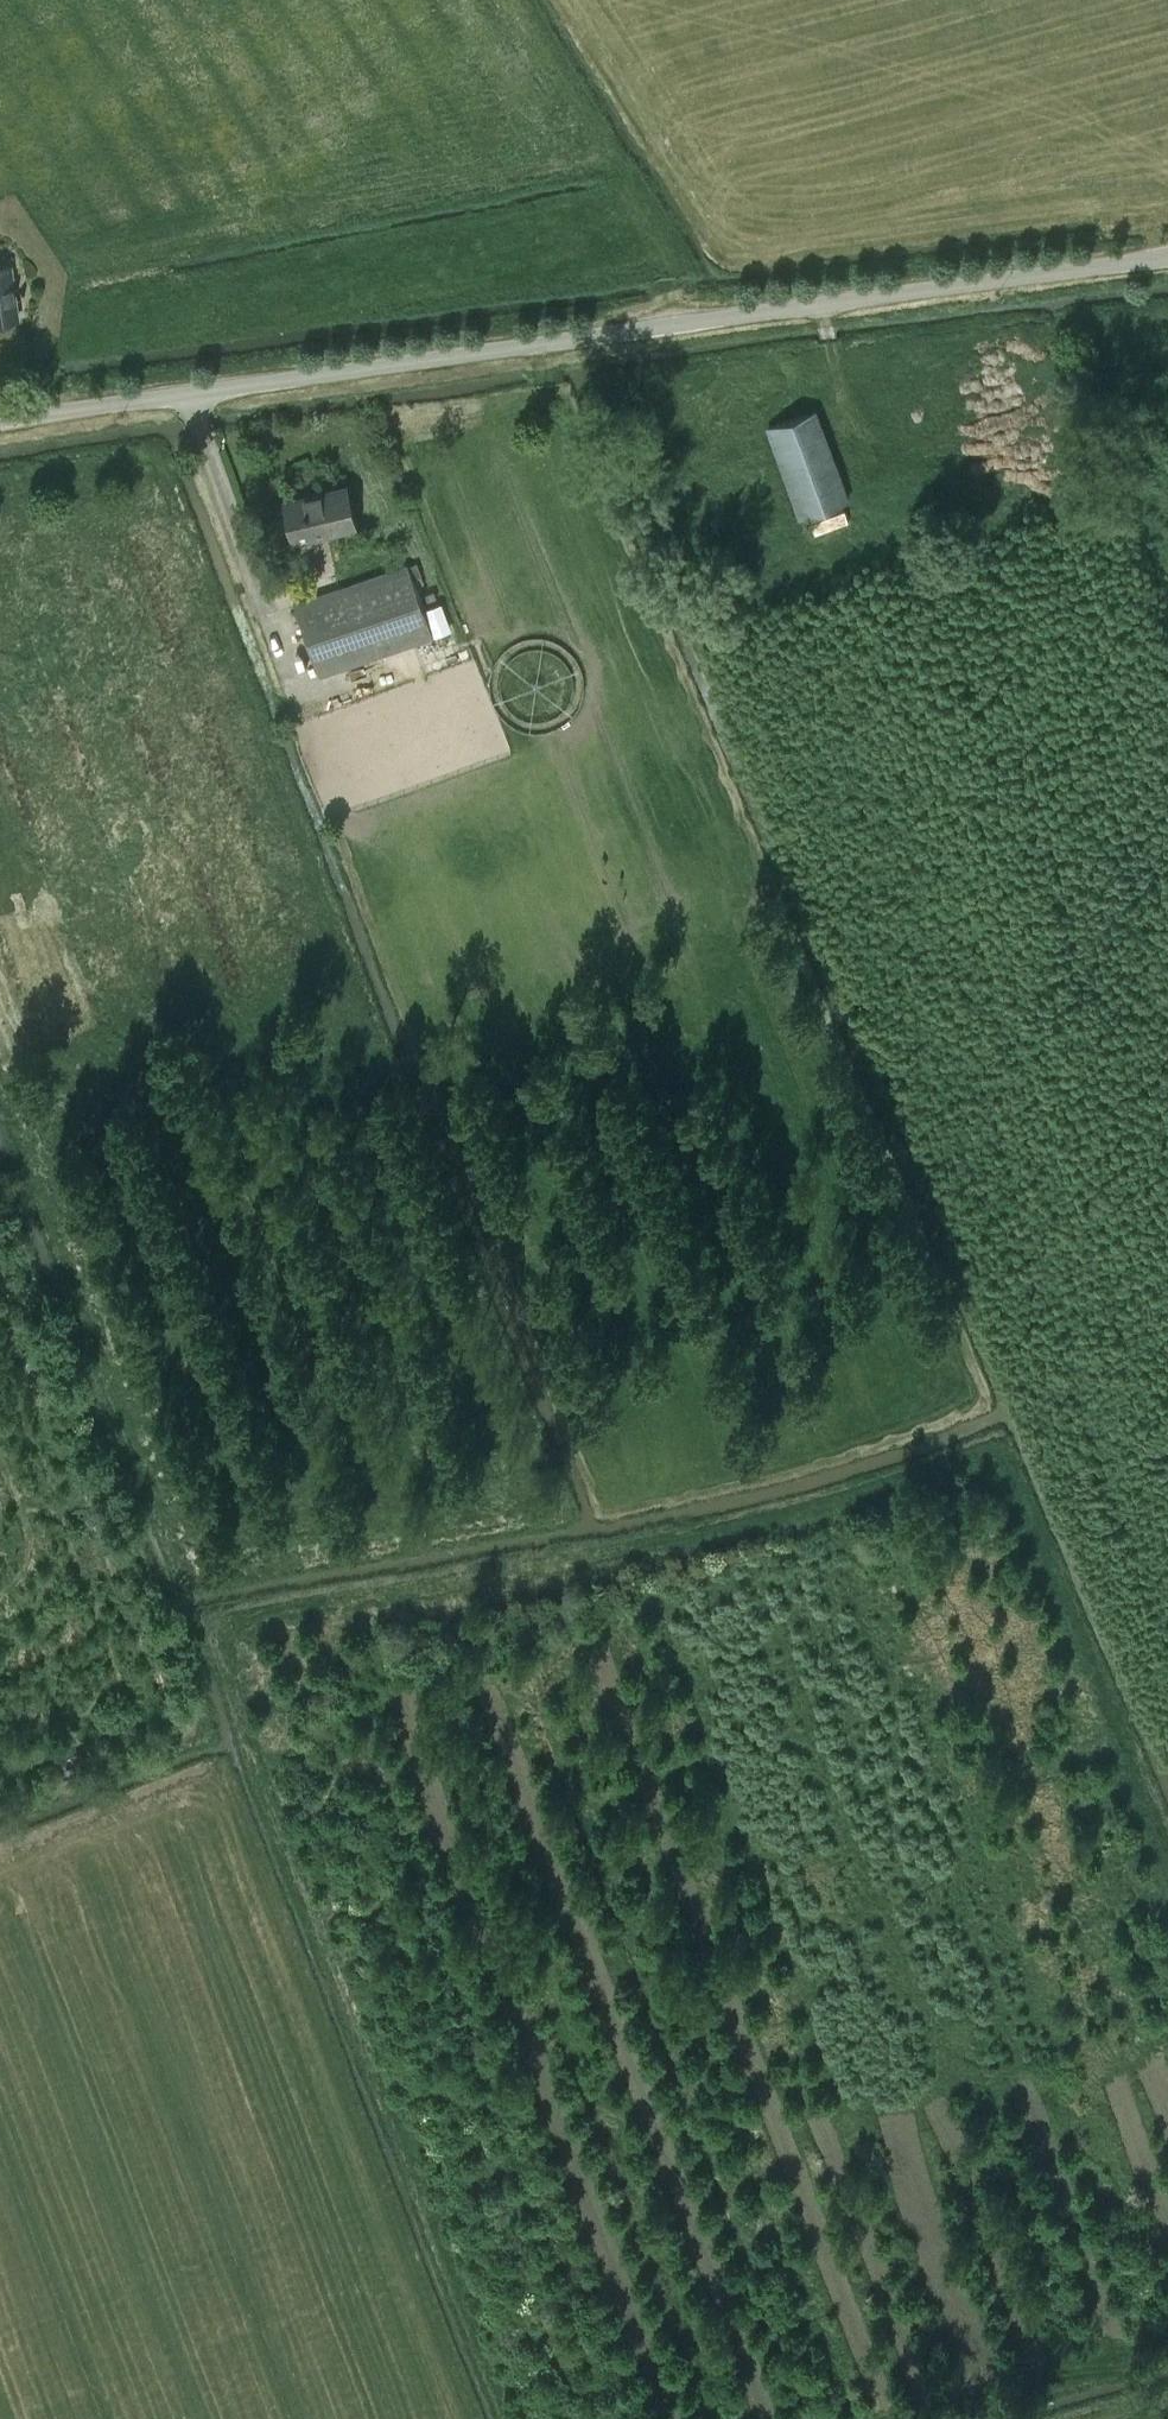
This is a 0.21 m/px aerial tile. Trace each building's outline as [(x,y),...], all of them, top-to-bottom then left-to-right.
[(17,320),(9,265),(0,267),(0,322),(17,320)] [(850,500),(817,408),(766,426),(798,518),(850,500)] [(347,486),(286,500),(295,541),(356,526),(347,486)] [(321,676),(434,637),(409,566),(296,605),(321,676)]
